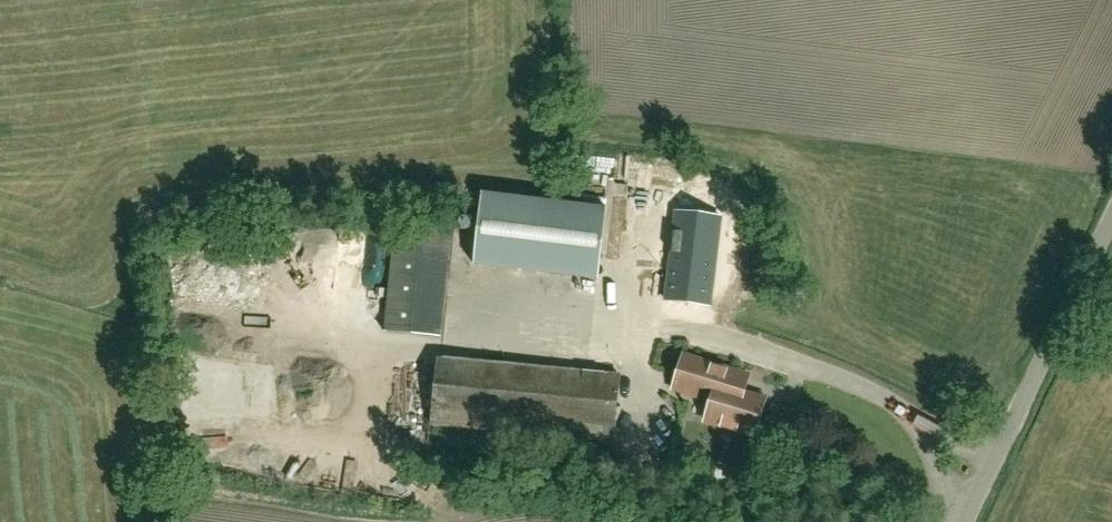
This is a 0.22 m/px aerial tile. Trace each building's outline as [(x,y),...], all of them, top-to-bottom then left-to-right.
[(484,192),(475,264),(599,278),(607,207),(484,192)] [(654,192),(656,215),(667,214),(665,192),(654,192)] [(717,215),(673,210),(666,272),(662,298),(707,304),(710,277),(717,215)] [(439,333),(445,224),(396,221),(390,331),(439,333)] [(240,263),(256,258),(252,243),(236,247),(240,263)] [(205,353),(200,383),(214,385),(217,369),(225,370),(227,356),(205,353)] [(749,375),(684,354),(673,388),(711,400),(705,421),(754,436),(755,432),(760,429),(762,421),(760,417),(765,399),(744,392),(749,375)] [(614,442),(621,373),(437,356),(431,425),(614,442)] [(318,386),(306,391),(314,407),(325,402),(318,386)]
